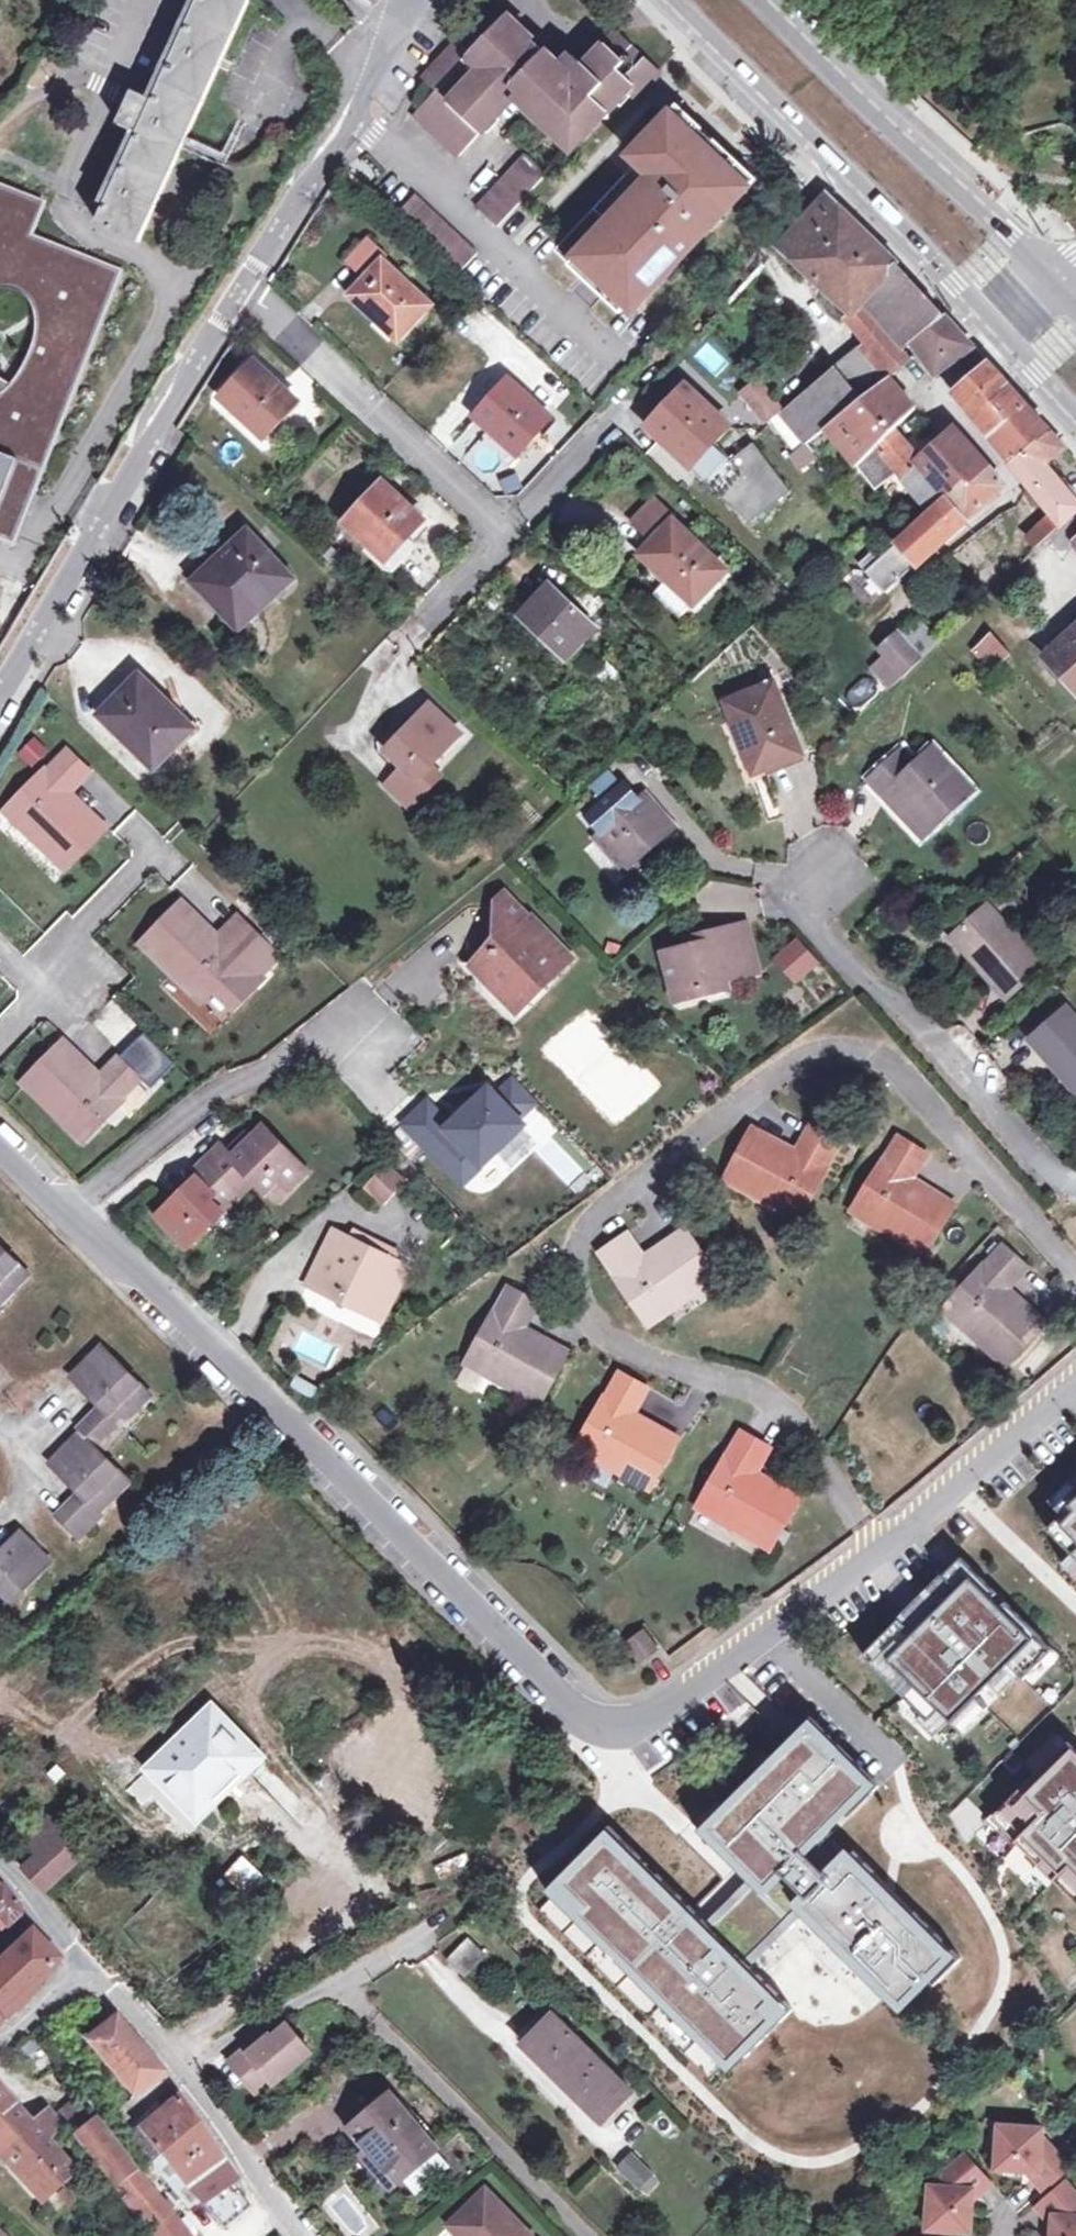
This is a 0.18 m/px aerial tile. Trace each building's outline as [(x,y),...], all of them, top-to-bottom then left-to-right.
[(177,161),(181,152),(184,145),(204,102),(240,22),(250,0),(200,0),(154,100),(133,90),(119,123),(140,132),(135,142),(177,161)] [(438,88),(414,115),(458,156),(515,96),(562,140),(568,134),(579,143),(626,91),(632,97),(657,73),(616,34),(586,66),(574,54),(561,67),(495,5),(428,77),(438,88)] [(709,229),(757,178),(678,104),(630,155),(636,161),(553,250),(618,311),(625,304),(632,310),(694,245),(684,236),(700,220),(709,229)] [(177,161),(135,142),(98,224),(140,243),(177,161)] [(525,153),(475,206),(490,220),(496,226),(546,173),(525,153)] [(121,272),(32,238),(45,204),(0,186),(0,291),(10,289),(25,294),(34,304),(38,320),(37,342),(31,358),(22,375),(10,389),(0,383),(0,457),(16,463),(0,503),(0,537),(5,539),(34,466),(45,470),(121,272)] [(395,215),(458,274),(476,254),(414,196),(395,215)] [(911,340),(918,350),(934,373),(971,346),(898,267),(900,265),(827,196),(779,247),(851,314),(864,300),(905,345),(911,340)] [(365,280),(352,293),(350,295),(373,316),(370,320),(394,343),(430,304),(383,260),(388,255),(369,238),(347,262),(361,275),(365,280)] [(365,280),(361,275),(348,288),(352,293),(365,280)] [(862,349),(887,378),(913,355),(918,350),(911,340),(905,345),(864,300),(851,314),(844,321),(865,346),(862,349)] [(887,378),(862,349),(782,413),(805,443),(822,429),(832,421),(864,457),(856,466),(877,488),(901,470),(905,475),(902,476),(928,511),(896,540),(915,561),(918,564),(1004,485),(956,431),(922,463),(893,429),(914,408),(887,378)] [(259,436),(293,400),(253,361),(218,397),(259,436)] [(1009,460),(1007,462),(1051,516),(1027,538),(1036,548),(1075,511),(1075,501),(1044,464),(1065,449),(988,365),(986,366),(983,363),(972,373),(975,376),(955,393),(1009,460)] [(474,418),(522,460),(556,421),(509,379),(474,418)] [(742,393),(763,421),(779,409),(757,381),(742,393)] [(712,440),(727,425),(684,386),(646,427),(689,466),(712,440)] [(832,421),(822,429),(855,466),(856,466),(864,457),(832,421)] [(712,440),(689,466),(696,473),(720,447),(712,440)] [(732,458),(725,451),(702,476),(749,521),(791,492),(754,443),(732,458)] [(807,443),(789,457),(800,472),(818,458),(807,443)] [(16,463),(0,457),(0,503),(16,463)] [(343,521),(383,558),(421,519),(381,481),(343,521)] [(800,503),(791,492),(749,521),(800,503)] [(657,535),(672,520),(655,503),(640,519),(657,535)] [(667,573),(692,597),(706,583),(703,580),(718,564),(672,520),(657,535),(642,551),(667,573)] [(196,581),(240,628),(291,579),(248,534),(196,581)] [(915,561),(896,540),(876,558),(870,551),(856,562),(882,591),(915,561)] [(681,609),(692,597),(667,573),(655,586),(681,609)] [(517,615),(560,655),(572,641),(576,644),(593,626),(548,583),(517,615)] [(937,643),(918,623),(902,637),(899,634),(880,651),(886,658),(902,676),(937,643)] [(1042,656),(1075,693),(1075,626),(1042,656)] [(971,650),(991,671),(1010,653),(990,633),(971,650)] [(902,676),(886,658),(873,669),(890,687),(902,676)] [(156,769),(189,734),(165,709),(169,706),(140,676),(101,715),(156,769)] [(841,694),(853,713),(882,694),(871,676),(841,694)] [(749,742),(760,771),(802,756),(773,682),(724,701),(740,746),(749,742)] [(418,780),(432,766),(461,736),(430,706),(387,750),(403,765),(384,786),(411,811),(430,791),(418,780)] [(33,738),(18,756),(34,769),(49,750),(33,738)] [(751,775),(760,771),(749,742),(740,746),(751,775)] [(872,780),(885,794),(893,788),(931,829),(972,791),(933,749),(915,766),(902,753),(872,780)] [(21,829),(24,825),(68,868),(105,831),(74,800),(72,802),(65,796),(89,772),(68,752),(44,778),(41,776),(6,814),(21,829)] [(443,776),(432,766),(418,780),(430,791),(443,776)] [(639,801),(622,783),(616,788),(605,775),(588,790),(600,803),(592,810),(609,828),(599,838),(625,868),(670,827),(643,797),(639,801)] [(923,836),(931,829),(893,788),(885,794),(923,836)] [(529,918),(503,893),(489,907),(488,939),(499,939),(499,948),(488,948),(470,965),(500,995),(512,984),(526,998),(540,985),(542,987),(571,958),(530,916),(529,918)] [(1023,945),(1012,933),(987,904),(951,937),(1006,999),(1043,967),(1023,945)] [(190,983),(187,986),(201,1001),(236,965),(234,963),(260,937),(240,919),(217,941),(212,936),(213,934),(183,905),(146,942),(190,983)] [(704,995),(703,989),(758,975),(746,924),(696,937),(698,945),(662,955),(675,1003),(704,995)] [(1018,928),(1012,933),(1023,945),(1029,940),(1018,928)] [(788,968),(805,953),(797,944),(780,959),(788,968)] [(814,963),(805,953),(788,968),(797,978),(814,963)] [(512,984),(500,995),(516,1012),(542,987),(540,985),(526,998),(512,984)] [(1067,1008),(1030,1041),(1075,1093),(1075,1018),(1067,1008)] [(71,1123),(68,1126),(82,1142),(117,1106),(115,1104),(140,1078),(121,1059),(98,1082),(92,1077),(94,1075),(63,1045),(28,1081),(71,1123)] [(490,1089),(449,1128),(427,1102),(403,1127),(445,1170),(466,1153),(483,1169),(524,1131),(517,1118),(536,1102),(515,1076),(495,1095),(490,1089)] [(266,1127),(253,1140),(234,1158),(229,1152),(222,1146),(193,1175),(200,1181),(178,1201),(176,1198),(158,1215),(189,1245),(255,1181),(265,1192),(279,1179),(289,1190),(309,1171),(266,1127)] [(780,1204),(778,1208),(797,1218),(821,1174),(818,1172),(834,1141),(810,1128),(796,1155),(788,1152),(789,1151),(751,1131),(726,1176),(780,1204)] [(234,1158),(253,1140),(247,1134),(229,1152),(234,1158)] [(562,1187),(581,1173),(552,1135),(533,1150),(562,1187)] [(871,1223),(872,1219),(925,1252),(952,1208),(915,1184),(914,1186),(907,1182),(925,1154),(901,1139),(883,1169),(880,1167),(853,1212),(871,1223)] [(368,1183),(384,1199),(403,1181),(386,1166),(368,1183)] [(276,1203),(289,1190),(279,1179),(265,1192),(276,1203)] [(650,1256),(652,1258),(645,1264),(626,1236),(604,1251),(624,1280),(621,1282),(651,1325),(667,1313),(665,1309),(716,1275),(686,1232),(650,1256)] [(356,1234),(352,1242),(388,1260),(391,1261),(395,1253),(356,1234)] [(337,1235),(311,1287),(327,1295),(330,1288),(366,1305),(388,1260),(352,1242),(337,1235)] [(12,1292),(8,1289),(26,1271),(0,1245),(0,1305),(12,1292)] [(961,1326),(964,1322),(1009,1362),(1043,1324),(1012,1295),(1010,1298),(1004,1292),(1026,1267),(1005,1249),(982,1275),(980,1273),(946,1312),(961,1326)] [(391,1261),(388,1260),(366,1305),(363,1312),(382,1321),(408,1269),(391,1261)] [(330,1288),(327,1295),(363,1312),(366,1305),(330,1288)] [(485,1376),(487,1373),(540,1401),(565,1355),(527,1334),(526,1337),(519,1333),(534,1304),(510,1291),(494,1322),(491,1320),(466,1366),(485,1376)] [(72,1376),(104,1408),(49,1463),(83,1497),(59,1520),(81,1541),(103,1517),(100,1514),(113,1502),(110,1498),(128,1480),(101,1453),(125,1428),(121,1424),(132,1411),(130,1409),(148,1391),(102,1345),(72,1376)] [(595,1460),(597,1455),(650,1485),(675,1440),(638,1419),(636,1421),(629,1417),(645,1388),(621,1375),(603,1406),(601,1405),(577,1450),(595,1460)] [(717,1520),(719,1517),(772,1546),(797,1501),(761,1480),(759,1482),(752,1478),(768,1449),(744,1435),(727,1466),(724,1465),(699,1511),(717,1520)] [(1049,1501),(1063,1515),(1048,1531),(1075,1558),(1075,1473),(1049,1501)] [(7,1609),(52,1561),(21,1531),(0,1552),(0,1603),(7,1609)] [(943,1578),(866,1655),(929,1718),(924,1725),(934,1736),(951,1721),(963,1732),(1019,1674),(1024,1678),(1053,1651),(971,1568),(952,1587),(943,1578)] [(641,1662),(658,1650),(646,1632),(628,1645),(641,1662)] [(150,1769),(193,1813),(230,1777),(235,1782),(243,1774),(249,1780),(266,1763),(212,1709),(150,1769)] [(874,1779),(811,1719),(698,1832),(753,1884),(707,1928),(609,1831),(540,1890),(726,2064),(742,2052),(792,2009),(746,1963),(800,1912),(882,1997),(889,1991),(902,2002),(927,1975),(939,1984),(962,1962),(856,1854),(849,1860),(820,1835),(874,1779)] [(1067,1744),(992,1818),(1075,1903),(1075,1752),(1067,1744)] [(85,1854),(65,1831),(62,1834),(48,1820),(29,1836),(43,1851),(23,1868),(45,1890),(85,1854)] [(22,1914),(18,1904),(3,1887),(0,1883),(0,1917),(8,1926),(22,1914)] [(27,1935),(17,1924),(0,1941),(0,1961),(27,1935)] [(1,2027),(11,2018),(17,2011),(30,1995),(49,1971),(59,1961),(33,1933),(0,1965),(0,2028),(1,2027)] [(466,1978),(487,1955),(469,1938),(447,1960),(466,1978)] [(604,2120),(631,2091),(554,2015),(527,2043),(604,2120)] [(94,2038),(140,2092),(163,2073),(116,2018),(94,2038)] [(275,2083),(313,2051),(289,2023),(274,2036),(272,2034),(251,2052),(247,2048),(231,2061),(257,2092),(272,2079),(275,2083)] [(684,2054),(707,2078),(719,2067),(695,2043),(684,2054)] [(17,2067),(9,2056),(0,2064),(0,2065),(9,2075),(17,2067)] [(62,2186),(63,2186),(63,2185),(84,2208),(83,2209),(106,2235),(108,2235),(121,2226),(34,2124),(31,2126),(1,2091),(4,2088),(0,2083),(0,2154),(44,2203),(62,2186)] [(374,2145),(402,2179),(437,2151),(392,2096),(352,2128),(369,2149),(374,2145)] [(181,2097),(133,2138),(151,2164),(164,2154),(200,2196),(207,2203),(236,2183),(238,2181),(217,2153),(220,2150),(181,2097)] [(117,2191),(137,2175),(118,2150),(96,2120),(92,2123),(73,2102),(57,2116),(117,2191)] [(1032,2172),(1047,2189),(1070,2168),(1043,2137),(1043,2129),(999,2126),(996,2170),(1026,2172),(1032,2172)] [(151,2164),(133,2138),(118,2150),(137,2175),(151,2164)] [(398,2183),(402,2179),(374,2145),(369,2149),(398,2183)] [(632,2153),(616,2169),(645,2198),(661,2182),(632,2153)] [(164,2154),(151,2164),(187,2207),(200,2196),(164,2154)] [(986,2179),(966,2155),(945,2174),(944,2187),(930,2186),(927,2230),(971,2233),(973,2201),(974,2189),(986,2179)] [(1047,2189),(1032,2172),(1026,2172),(1043,2191),(1047,2189)] [(174,2218),(137,2175),(117,2191),(153,2235),(174,2218)] [(992,2185),(986,2179),(974,2189),(973,2201),(992,2185)] [(236,2183),(207,2203),(227,2226),(254,2203),(236,2183)] [(1043,2203),(1054,2215),(1053,2226),(1052,2235),(1075,2235),(1075,2194),(1066,2183),(1043,2203)] [(320,2203),(346,2235),(361,2235),(376,2224),(345,2184),(320,2203)] [(487,2191),(450,2226),(460,2235),(531,2235),(487,2191)] [(1043,2203),(1037,2208),(1053,2226),(1054,2215),(1043,2203)] [(154,2235),(190,2235),(174,2218),(153,2235),(154,2235)]
